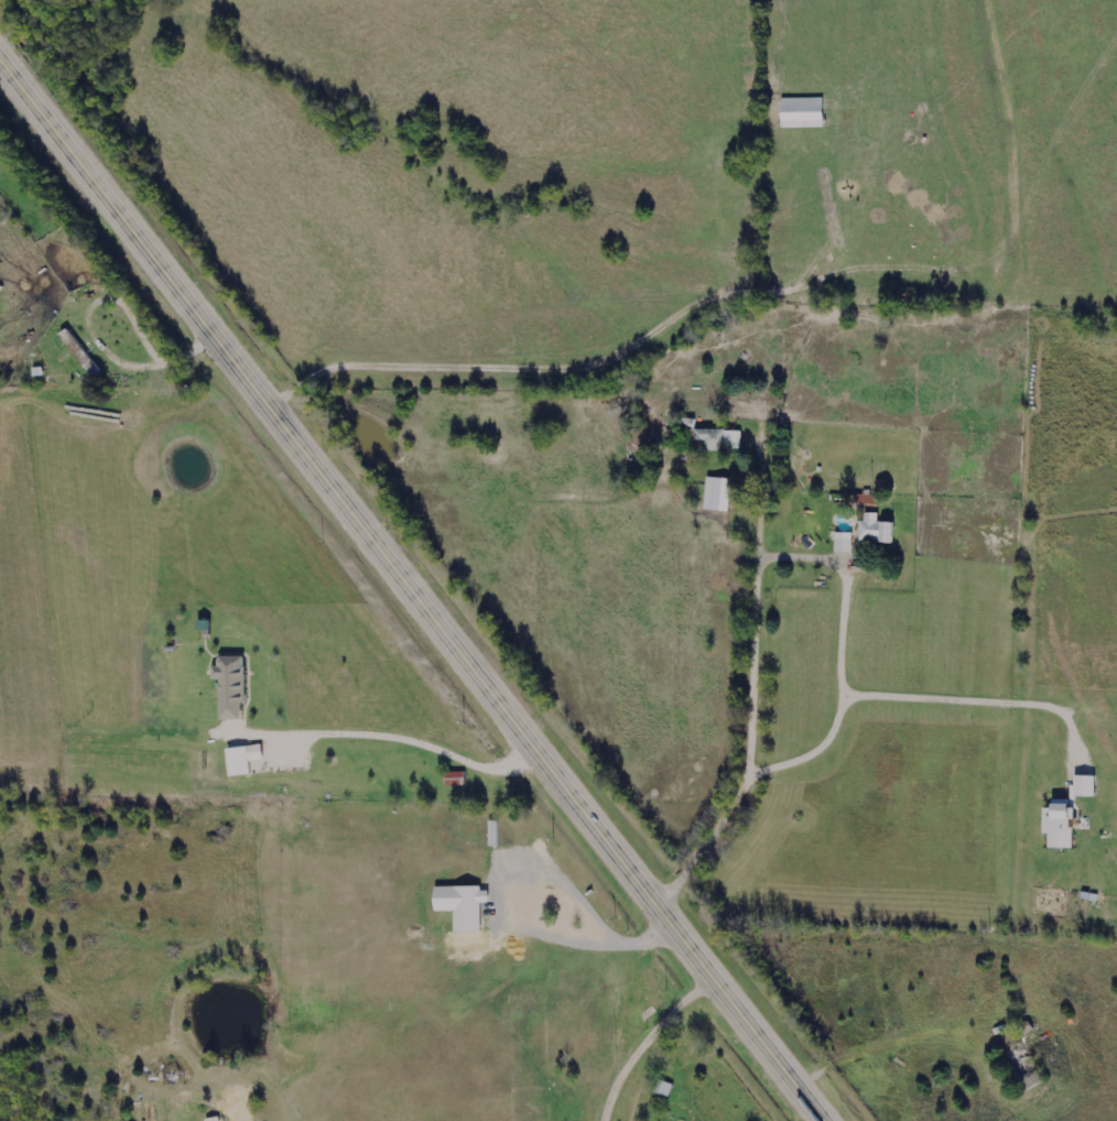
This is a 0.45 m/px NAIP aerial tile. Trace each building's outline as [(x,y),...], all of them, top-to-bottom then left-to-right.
[(825,129),(781,130),(781,99),(824,99),(825,129)] [(61,337),(68,330),(100,370),(93,377),(61,337)] [(706,451),(706,443),(696,443),(696,431),(731,431),(731,451),(706,451)] [(735,479),(709,478),(708,510),(733,511),(735,479)] [(897,519),(897,546),(859,546),(859,519),(897,519)] [(839,552),(856,553),(856,533),(840,533),(839,552)] [(246,659),(246,721),(221,721),(221,682),(217,682),(217,659),(246,659)] [(230,779),(227,750),(262,747),(263,762),(251,763),(252,776),(230,779)] [(467,786),(467,772),(447,772),(447,786),(467,786)] [(1041,834),(1046,834),(1047,849),(1070,848),(1070,820),(1072,820),(1072,808),(1065,808),(1065,803),(1041,804),(1041,834)] [(502,846),(501,821),(490,822),(490,846),(502,846)] [(486,932),(485,903),(494,903),(494,891),(485,891),(485,886),(439,887),(440,912),(459,911),(460,933),(486,932)] [(1008,1068),(1028,1056),(1044,1084),(1026,1096),(1008,1068)] [(666,1106),(653,1101),(659,1082),(673,1087),(666,1106)]
